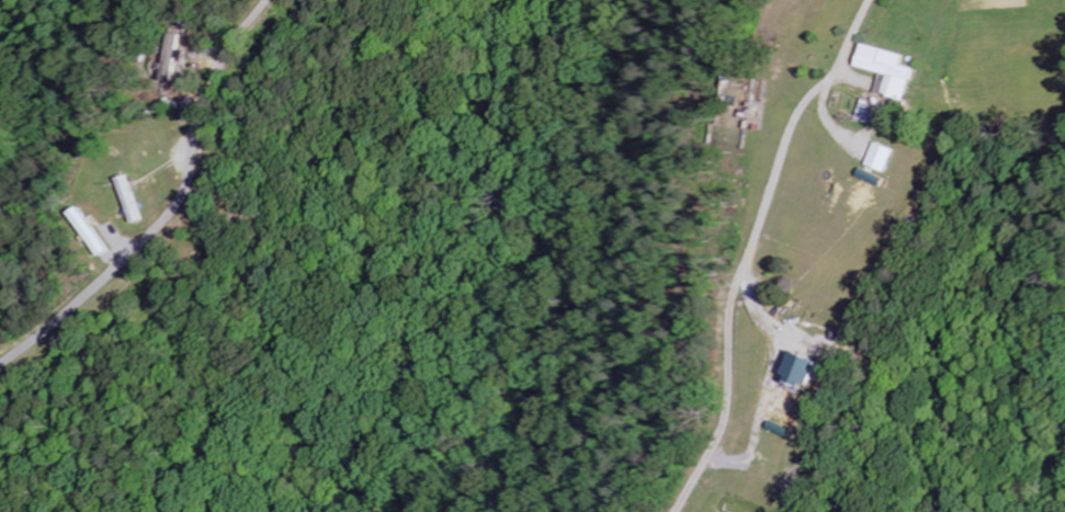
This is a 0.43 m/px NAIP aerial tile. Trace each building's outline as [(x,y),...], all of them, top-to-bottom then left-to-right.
[(170,68),(182,69),(184,34),(172,33),(170,68)] [(852,67),(881,74),(873,103),(893,108),(901,80),(909,82),(913,69),(900,66),(902,55),(858,44),(852,67)] [(891,150),(871,143),(864,167),(884,173),(891,150)] [(831,360),(799,349),(791,374),(801,377),(797,389),(800,390),(802,385),(814,389),(815,383),(822,385),(831,360)]
